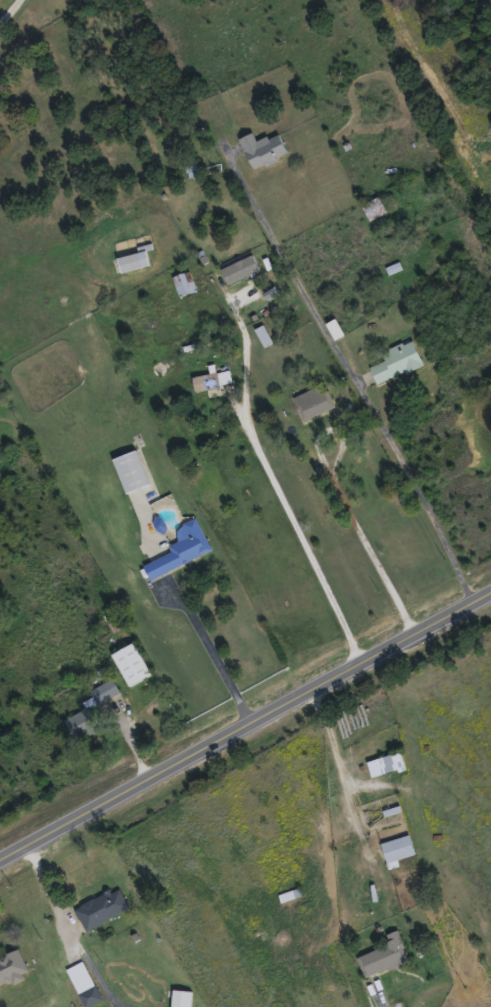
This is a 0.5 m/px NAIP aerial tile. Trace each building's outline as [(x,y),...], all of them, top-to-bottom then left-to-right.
[(369,220),(360,204),(378,195),(387,210),(369,220)] [(117,257),(146,249),(150,263),(121,271),(117,257)] [(196,289),(179,295),(172,275),(189,269),(196,289)] [(423,366),(376,382),(370,365),(385,360),(382,350),(414,340),(423,366)] [(220,374),(220,394),(207,394),(207,392),(193,392),(193,374),(220,374)] [(321,393),(329,389),(336,405),(303,420),(293,396),(318,385),(321,393)] [(114,457),(137,449),(149,484),(126,492),(114,457)] [(144,564),(171,551),(168,545),(180,539),(174,527),(195,516),(211,549),(151,578),(144,564)] [(150,674),(129,685),(112,653),(134,642),(150,674)] [(88,707),(87,705),(95,701),(90,689),(112,678),(119,692),(98,703),(108,722),(74,739),(64,719),(88,707)] [(371,777),(367,761),(400,751),(405,766),(371,777)] [(396,859),(398,863),(388,866),(381,842),(409,834),(415,853),(396,859)] [(74,906),(119,885),(129,908),(85,929),(74,906)] [(358,954),(389,942),(386,933),(398,929),(410,960),(366,976),(358,954)] [(29,974),(0,984),(0,955),(19,948),(29,974)] [(85,1006),(66,967),(83,959),(102,999),(85,1006)]
